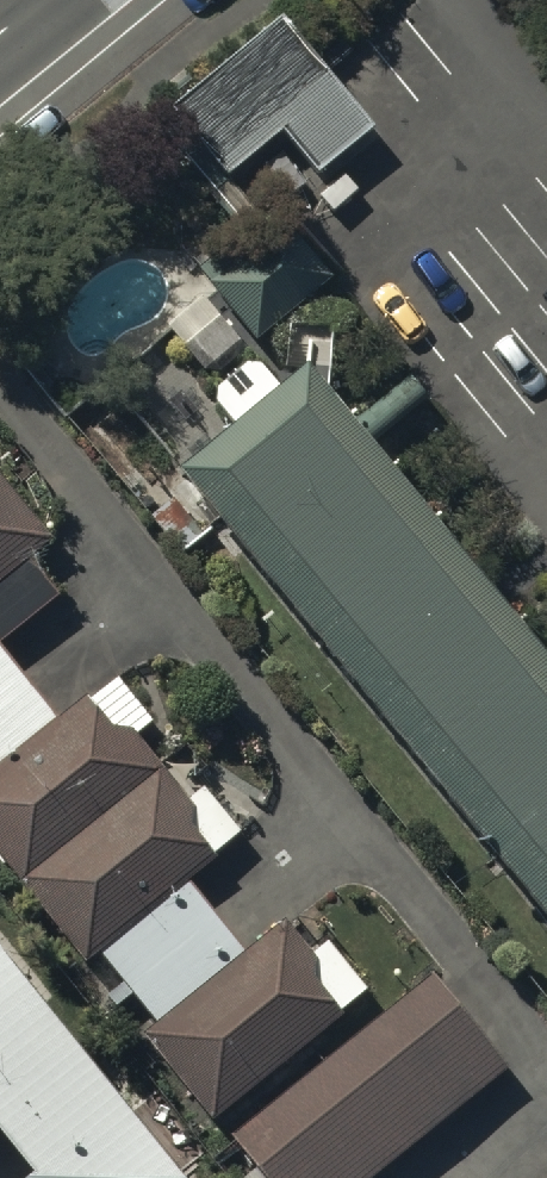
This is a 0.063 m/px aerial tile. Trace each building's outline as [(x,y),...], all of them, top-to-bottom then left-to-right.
[(286,29),(175,118),(232,189),(287,144),(320,184),(376,139),(325,76),(286,29)] [(285,232),(212,292),(259,348),(332,287),(285,232)] [(185,491),(546,934),(546,667),(316,384),(185,491)] [(29,566),(53,546),(0,481),(0,589),(29,566)] [(0,589),(0,645),(56,601),(29,566),(0,589)] [(60,729),(0,654),(0,778),(60,729)] [(29,892),(167,778),(139,744),(156,730),(121,686),(92,709),(90,706),(60,729),(0,778),(0,856),(29,892)] [(192,808),(167,778),(29,892),(89,970),(101,961),(189,889),(218,866),(216,863),(243,840),(206,795),(192,808)] [(247,961),(189,889),(101,961),(160,1032),(247,961)] [(247,961),(160,1032),(145,1044),(217,1131),(347,1025),(343,1021),(371,998),(330,949),(316,961),(288,927),(247,961)] [(0,961),(0,1159),(15,1177),(171,1177),(0,961)] [(254,1177),(402,1177),(515,1086),(437,991),(235,1155),(254,1177)]
